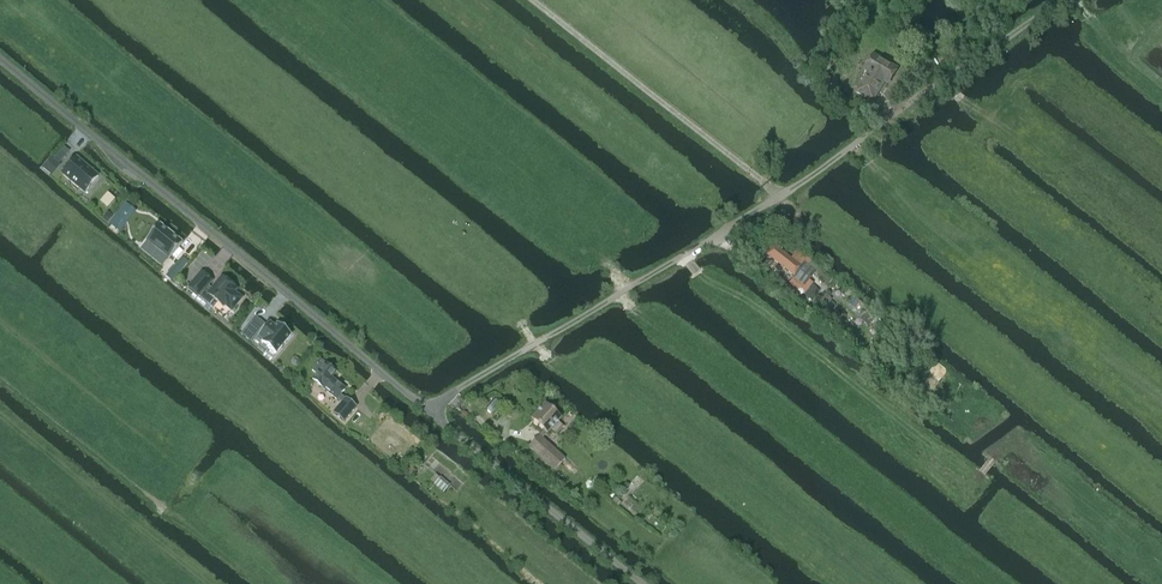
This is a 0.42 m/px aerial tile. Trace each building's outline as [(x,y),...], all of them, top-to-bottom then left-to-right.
[(864,80),(857,92),(874,102),(881,90),(878,88),(883,80),(888,83),(896,68),(885,61),(882,65),(872,60),(866,70),(871,73),(871,75),(872,75),(868,82),(864,80)] [(60,165),(59,164),(53,160),(50,157),(42,168),(51,176),(60,165)] [(84,193),(98,176),(76,158),(62,175),(84,193)] [(133,211),(123,223),(128,228),(142,212),(136,208),(133,211)] [(157,221),(143,238),(167,258),(181,241),(157,221)] [(767,256),(793,277),(801,267),(774,246),(767,256)] [(169,274),(166,277),(171,281),(173,278),(187,261),(182,258),(169,274)] [(832,280),(821,270),(817,275),(828,284),(832,280)] [(188,288),(198,297),(211,281),(201,272),(188,288)] [(211,281),(198,297),(212,308),(216,303),(222,307),(223,305),(231,311),(241,299),(234,293),(236,290),(221,277),(211,290),(207,286),(212,281),(211,281)] [(838,289),(837,290),(843,295),(848,289),(842,284),(838,289)] [(825,305),(829,300),(824,295),(819,301),(825,305)] [(853,296),(848,303),(855,309),(856,308),(860,302),(861,302),(853,296)] [(869,327),(878,317),(868,308),(859,319),(869,327)] [(294,336),(280,325),(277,327),(272,323),(260,337),(265,342),(264,344),(277,356),(294,336)] [(313,380),(317,384),(336,400),(345,390),(330,378),(335,372),(326,364),(313,380)] [(336,411),(344,419),(356,406),(348,399),(336,411)] [(565,459),(542,439),(546,435),(551,430),(556,435),(563,428),(557,423),(561,419),(560,418),(562,417),(555,410),(553,412),(545,404),(530,420),(543,432),(528,447),(554,471),(565,459)] [(434,485),(443,493),(449,486),(440,478),(434,485)]
